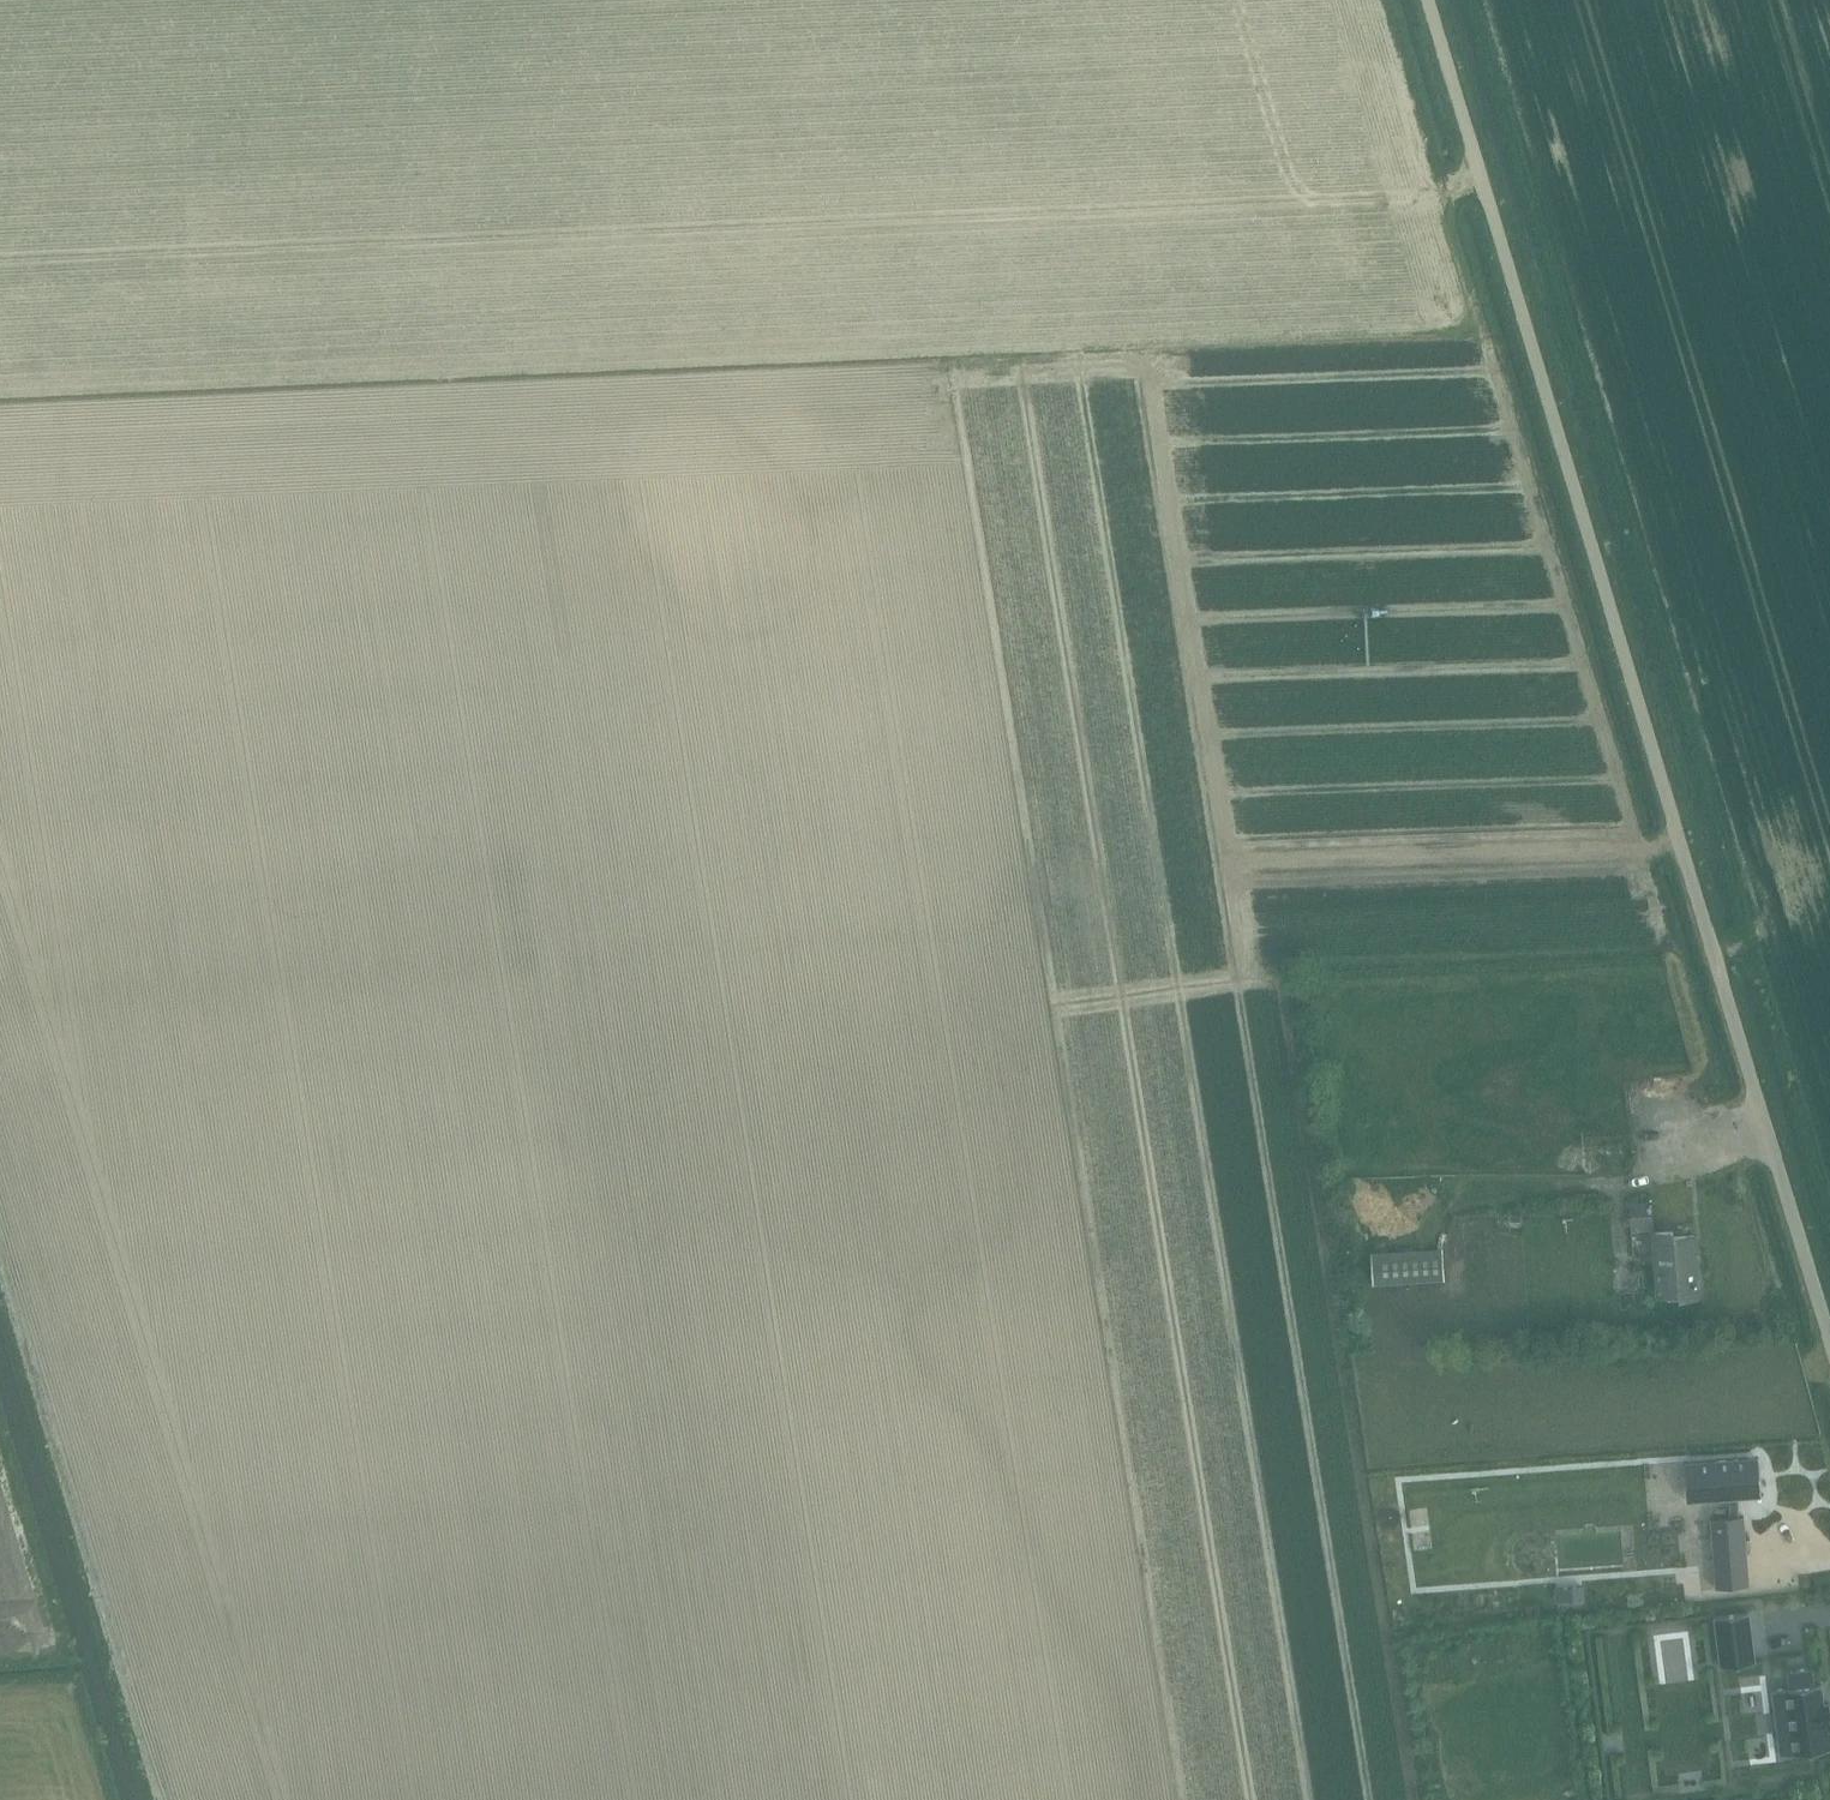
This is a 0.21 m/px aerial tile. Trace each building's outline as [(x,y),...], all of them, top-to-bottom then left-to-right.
[(1646,1200),(1629,1201),(1631,1216),(1647,1215),(1646,1200)] [(1652,1234),(1657,1296),(1678,1294),(1678,1299),(1697,1298),(1696,1287),(1697,1286),(1696,1281),(1692,1236),(1672,1238),(1672,1232),(1652,1234)] [(1442,1249),(1373,1253),(1374,1282),(1444,1278),(1442,1249)] [(1758,1457),(1684,1462),(1685,1483),(1698,1482),(1699,1500),(1729,1498),(1730,1516),(1738,1516),(1736,1497),(1761,1495),(1758,1457)] [(1730,1516),(1711,1518),(1716,1588),(1748,1586),(1743,1516),(1738,1516),(1730,1516)] [(1582,1586),(1555,1588),(1556,1601),(1583,1599),(1582,1586)] [(1748,1612),(1724,1619),(1727,1662),(1754,1659),(1748,1612)] [(1773,1689),(1781,1756),(1829,1750),(1829,1705),(1829,1703),(1823,1704),(1821,1684),(1816,1684),(1814,1670),(1786,1673),(1788,1687),(1773,1689)]
